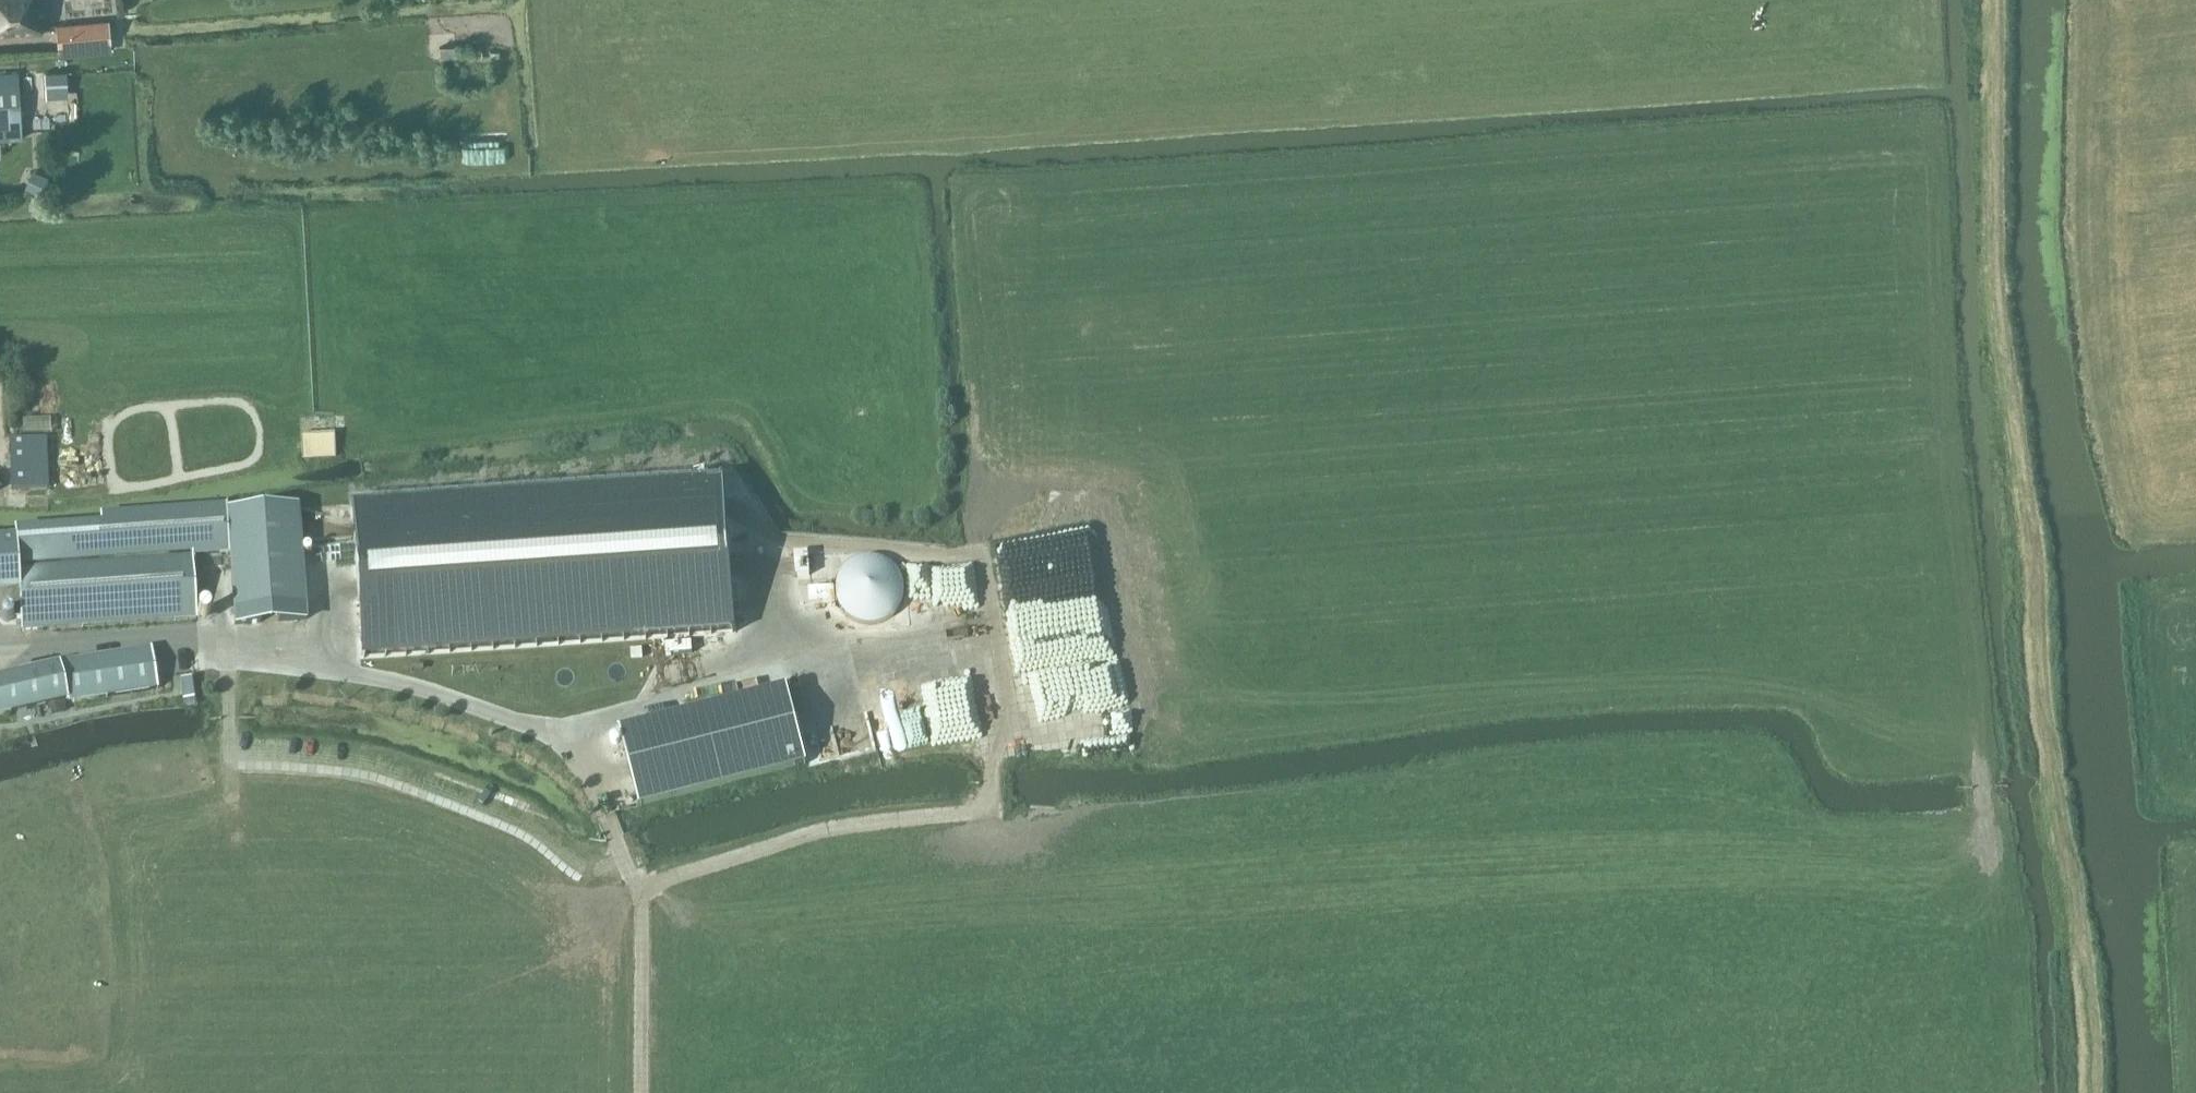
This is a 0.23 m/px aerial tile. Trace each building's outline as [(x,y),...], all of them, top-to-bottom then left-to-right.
[(42,33),(40,17),(45,17),(43,0),(0,0),(0,36),(42,33)] [(110,42),(109,21),(58,26),(60,46),(68,45),(107,42),(110,42)] [(436,44),(438,57),(453,56),(451,42),(436,44)] [(67,71),(47,73),(48,94),(69,92),(67,71)] [(21,124),(19,77),(0,78),(0,126),(21,124)] [(48,180),(37,176),(32,190),(42,194),(48,180)] [(336,458),(334,433),(301,435),(302,460),(336,458)] [(27,440),(10,441),(13,492),(30,492),(49,490),(46,439),(27,440)] [(97,470),(95,450),(79,452),(81,472),(97,470)] [(723,481),(353,507),(363,657),(734,631),(723,481)] [(15,530),(15,537),(18,565),(194,553),(194,559),(230,556),(227,514),(226,507),(121,515),(101,516),(102,524),(15,530)] [(230,556),(235,630),(307,624),(299,508),(227,514),(230,556)] [(18,565),(15,537),(0,538),(0,594),(20,592),(18,565)] [(199,621),(194,559),(194,553),(18,565),(20,592),(23,633),(199,621)] [(158,689),(152,648),(57,666),(0,679),(0,718),(69,702),(158,689)] [(194,699),(192,679),(180,680),(183,700),(194,699)] [(620,730),(625,748),(640,807),(807,764),(788,687),(625,729),(620,730)] [(64,703),(49,706),(51,715),(66,712),(64,703)]
